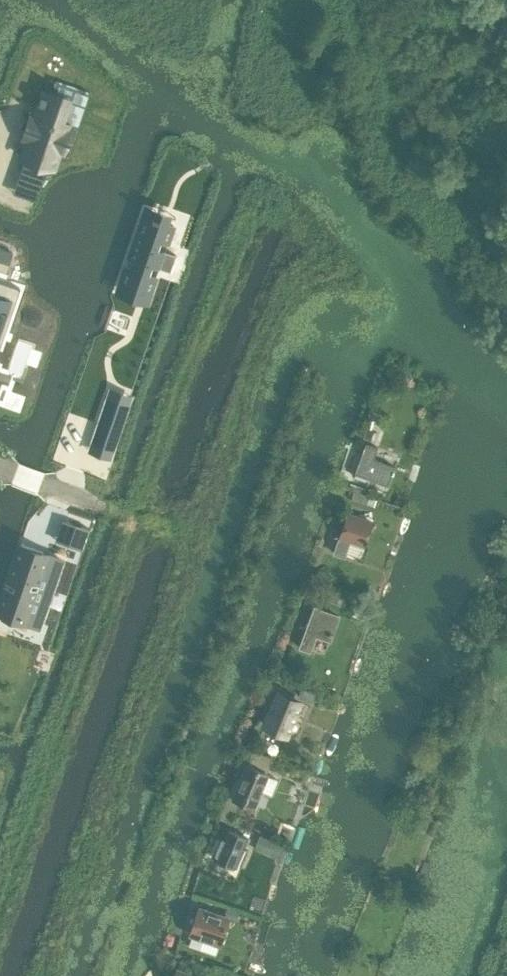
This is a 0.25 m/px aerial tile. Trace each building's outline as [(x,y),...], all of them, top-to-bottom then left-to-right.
[(27,157),(19,181),(37,187),(45,163),(55,166),(59,154),(63,155),(72,129),(62,126),(71,100),(44,91),(35,117),(31,116),(24,137),(28,138),(22,155),(27,157)] [(127,264),(120,284),(135,289),(141,291),(142,289),(149,292),(148,293),(149,294),(159,267),(171,271),(177,255),(164,251),(173,224),(144,214),(137,233),(141,235),(139,241),(135,240),(129,258),(133,259),(131,265),(127,264)] [(9,263),(13,252),(0,247),(0,260),(9,263)] [(0,344),(20,287),(0,280),(0,344)] [(108,396),(92,442),(112,449),(127,403),(108,396)] [(365,430),(363,437),(370,440),(372,433),(365,430)] [(366,442),(354,475),(366,479),(366,477),(387,484),(394,465),(373,458),(377,446),(366,442)] [(350,482),(348,488),(362,493),(364,487),(350,482)] [(353,491),(351,499),(373,506),(375,498),(353,491)] [(363,544),(372,520),(348,511),(334,551),(343,555),(349,539),(363,544)] [(81,525),(74,546),(81,549),(89,527),(81,525)] [(0,602),(0,614),(13,619),(15,614),(22,616),(41,623),(62,559),(42,552),(34,549),(35,546),(21,541),(0,602)] [(324,590),(321,597),(343,606),(346,599),(324,590)] [(329,639),(338,614),(314,606),(300,646),(309,649),(315,634),(329,639)] [(311,701),(315,692),(302,686),(298,695),(311,701)] [(276,687),(261,725),(289,737),(305,699),(276,687)] [(252,750),(247,764),(233,797),(253,806),(260,789),(272,794),(278,778),(267,773),(267,772),(254,767),(257,759),(271,763),(273,758),(252,750)] [(226,826),(212,858),(236,869),(247,844),(244,843),(248,836),(226,826)] [(259,834),(257,841),(274,848),(276,842),(259,834)] [(193,933),(188,945),(215,954),(219,942),(220,943),(229,918),(221,915),(205,910),(198,908),(190,932),(193,933)] [(226,908),(223,916),(235,920),(238,912),(226,908)] [(173,975),(198,975),(191,973),(177,967),(176,967),(173,975)]
